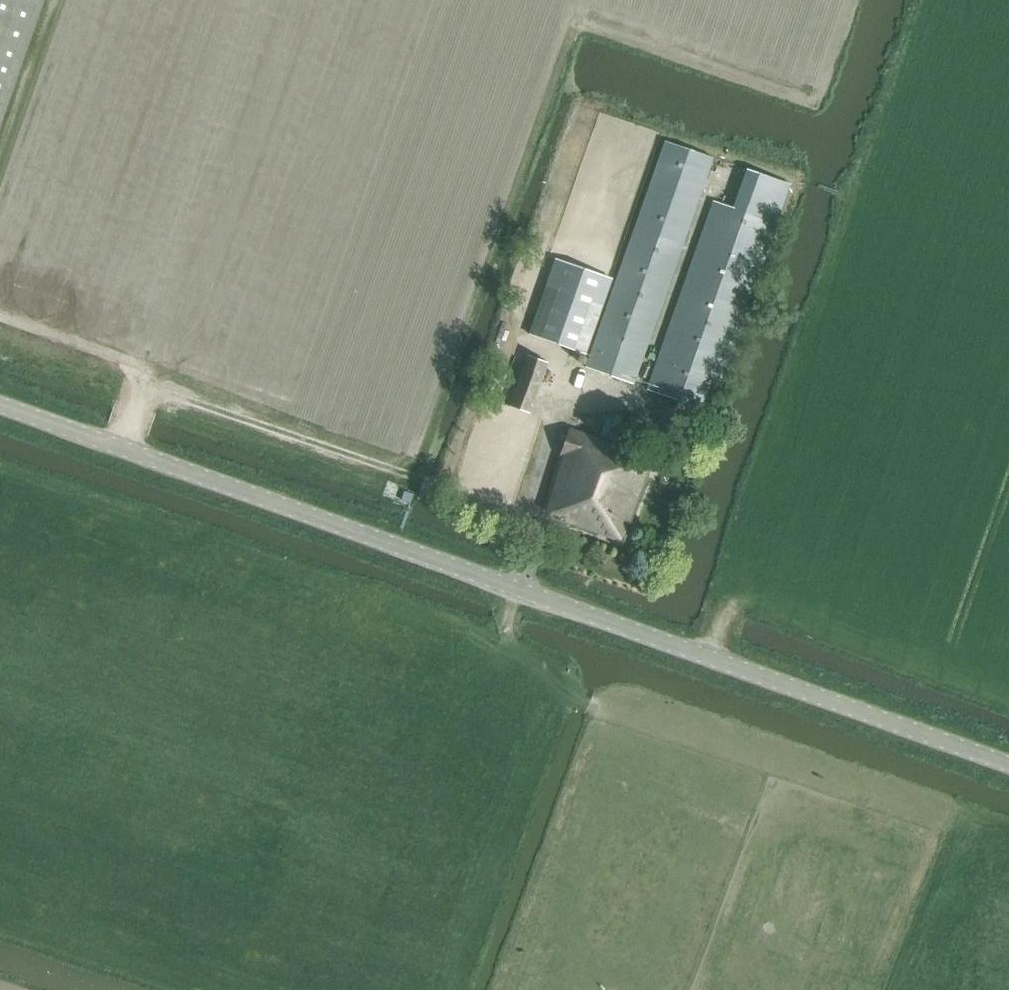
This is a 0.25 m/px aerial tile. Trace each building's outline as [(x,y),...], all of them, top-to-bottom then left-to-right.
[(45,0),(0,0),(0,128),(45,0)] [(587,367),(635,385),(714,158),(667,142),(587,367)] [(648,390),(712,412),(790,184),(747,170),(734,209),(714,202),(648,390)] [(530,335),(587,355),(613,279),(556,260),(530,335)] [(511,406),(530,413),(548,363),(528,355),(511,406)] [(558,520),(624,543),(655,458),(623,446),(569,429),(544,511),(559,516),(558,520)]
